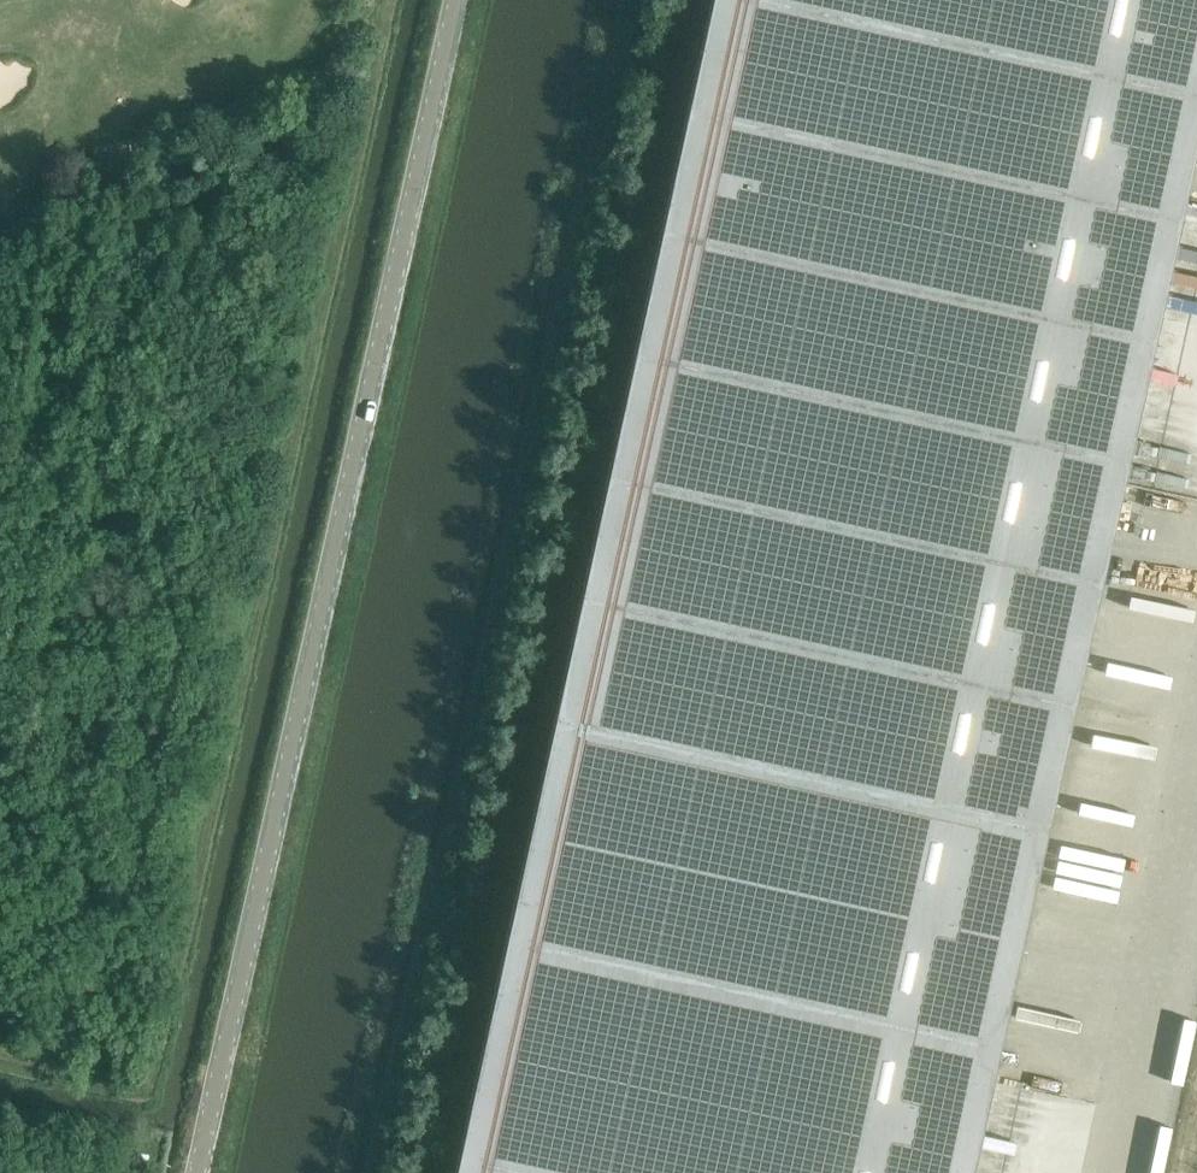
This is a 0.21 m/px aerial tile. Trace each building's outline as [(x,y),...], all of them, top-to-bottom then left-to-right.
[(554,715),(1048,823),(1196,145),(1196,0),(711,0),(554,715)] [(1048,823),(554,715),(454,1172),(972,1172),(1048,823)]
